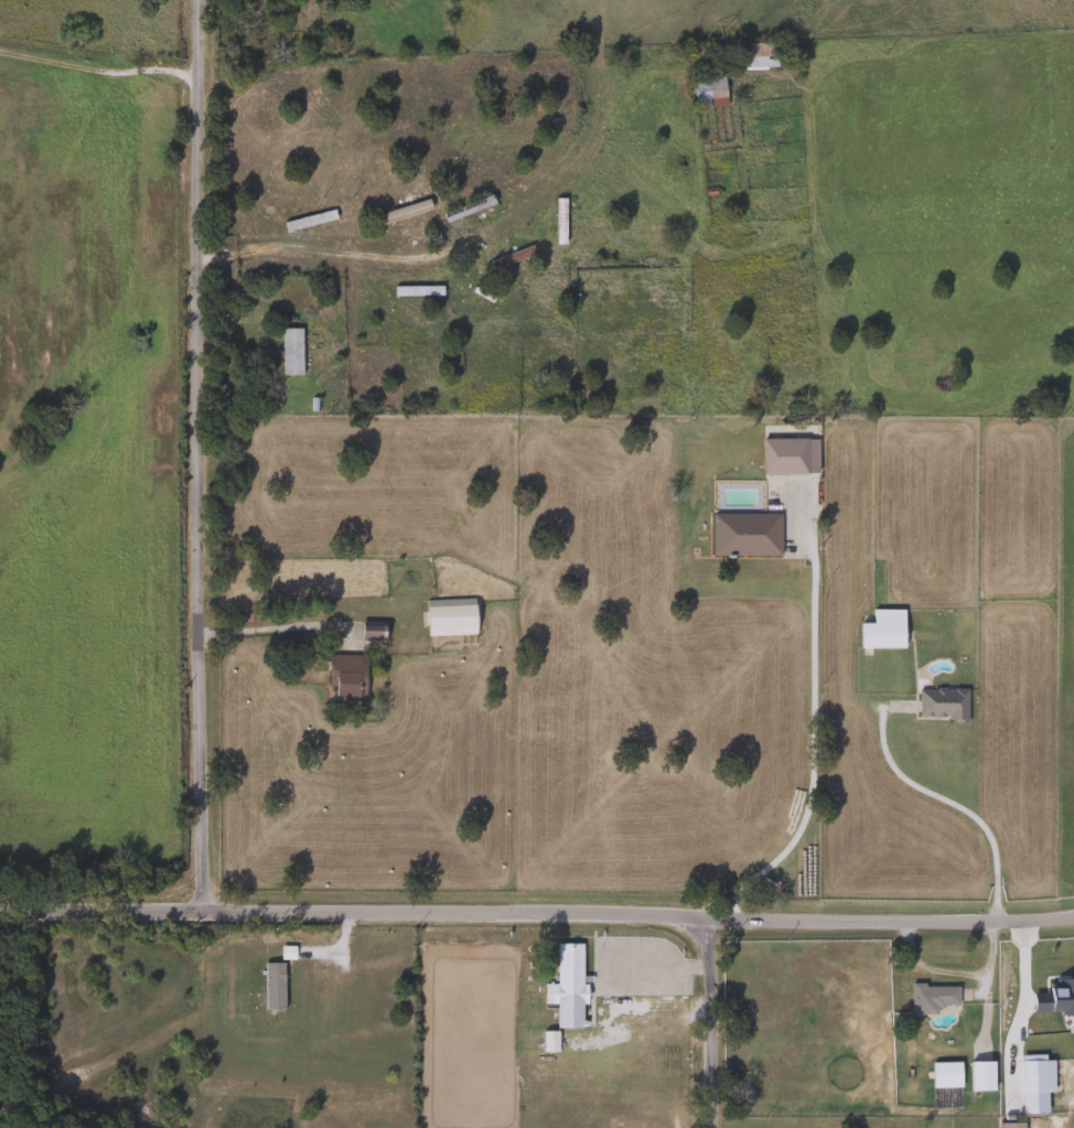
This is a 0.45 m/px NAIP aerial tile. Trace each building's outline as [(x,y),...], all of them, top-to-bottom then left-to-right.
[(774,43),(774,68),(739,68),(739,43),(774,43)] [(722,74),(723,107),(690,109),(689,76),(722,74)] [(491,204),(443,223),(440,214),(487,195),(491,204)] [(376,215),(426,198),(429,208),(378,225),(376,215)] [(552,198),(562,198),(562,244),(552,244),(552,198)] [(281,223),(331,210),(333,218),(283,233),(281,223)] [(439,287),(439,297),(391,297),(391,287),(439,287)] [(300,375),(279,375),(279,327),(300,327),(300,375)] [(815,474),(760,474),(760,438),(815,438),(815,474)] [(708,555),(708,513),(777,513),(777,555),(708,555)] [(474,635),(423,635),(423,599),(473,598),(474,635)] [(902,648),(858,648),(858,623),(871,623),(871,609),(902,609),(902,648)] [(364,699),(327,699),(327,655),(364,655),(364,699)] [(965,686),(965,719),(914,719),(914,686),(965,686)] [(554,1003),(540,1003),(540,985),(554,985),(554,944),(580,944),(580,1028),(554,1028),(554,1003)] [(261,1009),(261,962),(281,962),(281,1009),(261,1009)] [(936,1013),(907,1013),(909,984),(955,985),(955,1006),(936,1006),(936,1013)] [(968,1061),(991,1061),(991,1092),(968,1092),(968,1061)] [(958,1087),(930,1087),(930,1063),(958,1063),(958,1087)]
